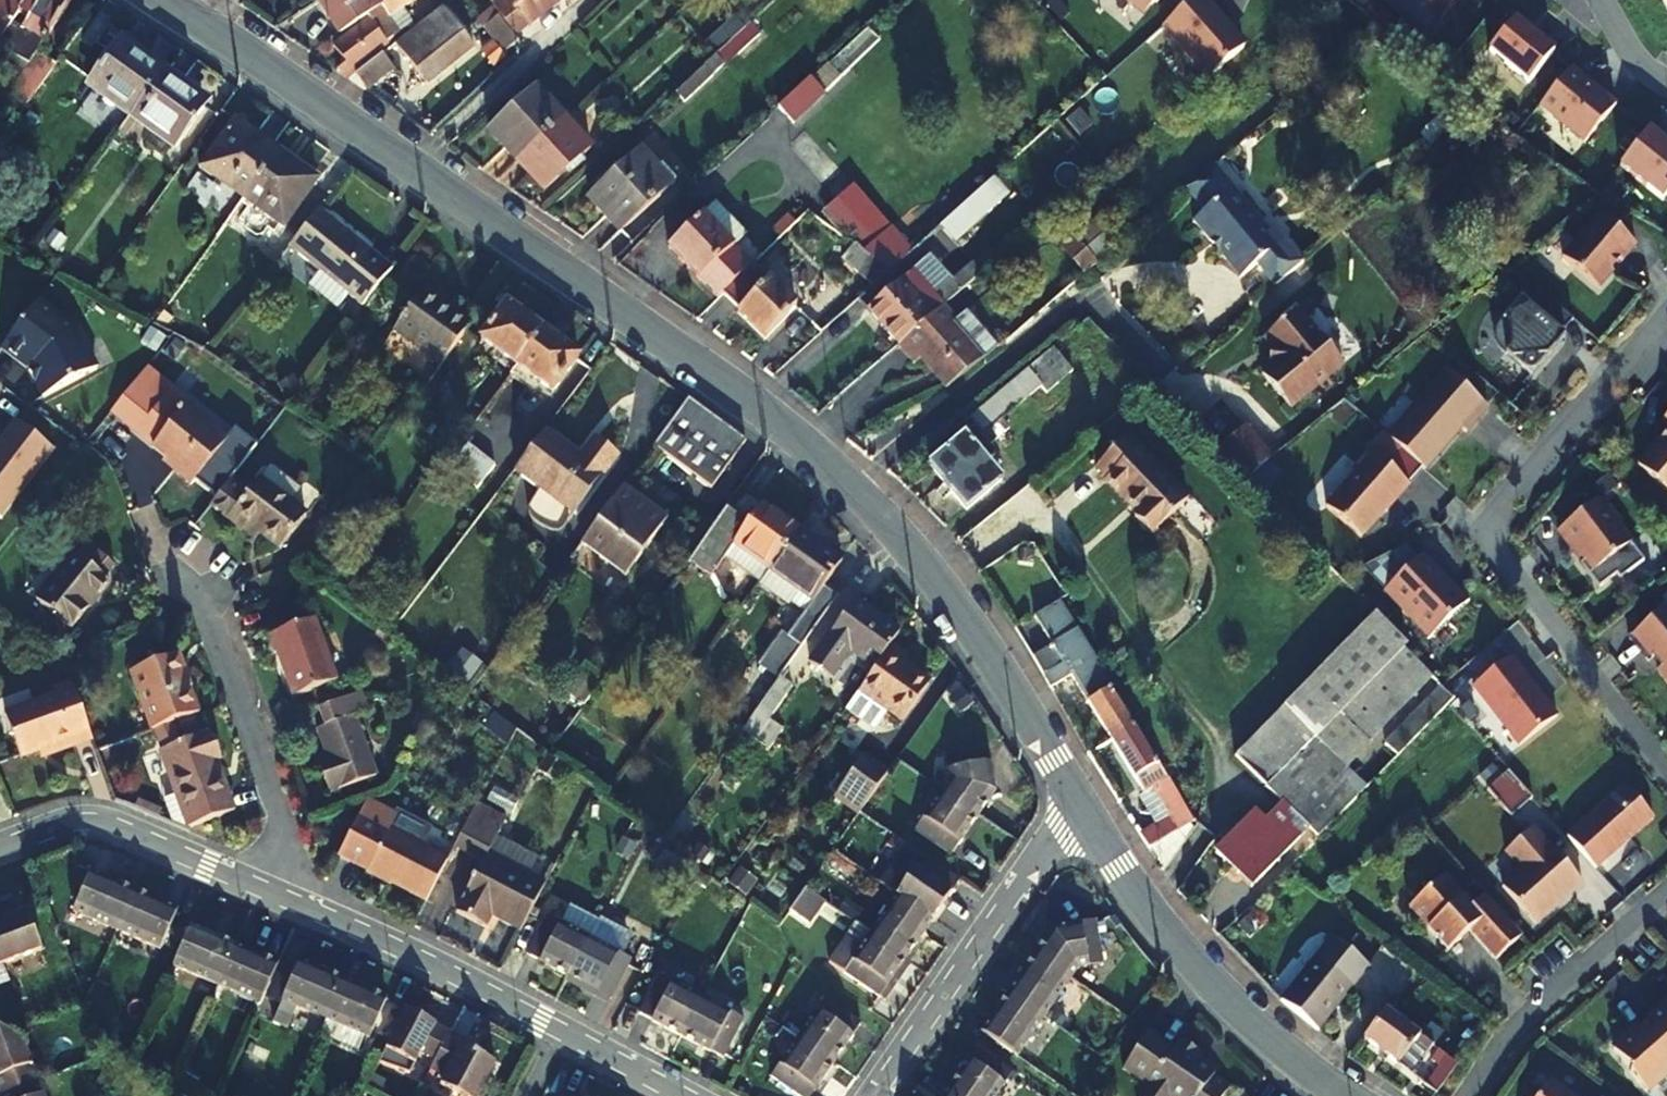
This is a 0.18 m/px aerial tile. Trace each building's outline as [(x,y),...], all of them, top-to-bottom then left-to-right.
[(17,11),(24,0),(0,0),(0,36),(17,11)] [(17,11),(26,17),(21,26),(13,22),(6,33),(14,38),(7,50),(11,53),(28,63),(21,73),(9,94),(25,103),(33,92),(53,65),(35,52),(66,1),(64,0),(24,0),(17,11)] [(365,14),(387,0),(319,0),(318,1),(338,32),(365,14)] [(365,14),(366,17),(330,44),(349,71),(386,44),(384,42),(396,32),(386,18),(412,0),(387,0),(365,14)] [(527,23),(557,0),(510,0),(527,23)] [(1141,16),(1154,0),(1122,0),(1141,16)] [(1200,85),(1236,54),(1199,15),(1202,13),(1190,0),(1189,0),(1152,33),(1200,85)] [(1438,21),(1455,0),(1413,0),(1438,21)] [(442,6),(393,44),(424,83),(473,45),(442,6)] [(295,15),(275,28),(283,34),(300,21),(295,15)] [(1514,18),(1489,49),(1528,81),(1552,52),(1514,18)] [(0,44),(0,47),(7,50),(14,38),(6,33),(0,44)] [(87,86),(130,117),(162,72),(120,41),(87,86)] [(28,63),(11,53),(4,64),(21,73),(28,63)] [(380,54),(348,78),(362,88),(390,67),(380,54)] [(680,107),(724,68),(715,58),(671,97),(680,107)] [(1571,66),(1539,105),(1583,141),(1596,126),(1595,120),(1601,120),(1614,104),(1594,87),(1592,89),(1583,81),(1586,79),(1571,66)] [(162,72),(130,117),(172,148),(202,108),(177,90),(180,85),(162,72)] [(776,110),(789,126),(823,95),(809,80),(776,110)] [(514,160),(561,118),(533,87),(485,131),(514,160)] [(561,118),(514,160),(542,191),(588,148),(561,118)] [(243,200),(278,151),(235,120),(201,169),(243,200)] [(1647,128),(1618,163),(1661,198),(1666,190),(1666,145),(1647,128)] [(278,151),(243,200),(281,227),(316,179),(278,151)] [(613,233),(668,183),(639,152),(585,202),(613,233)] [(1251,267),(1269,288),(1297,265),(1269,231),(1261,238),(1207,171),(1179,195),(1198,218),(1187,227),(1216,263),(1221,259),(1237,278),(1251,267)] [(818,210),(857,251),(867,241),(830,199),(818,210)] [(976,221),(962,205),(938,227),(953,243),(976,221)] [(721,209),(676,250),(720,296),(724,291),(752,266),(754,263),(741,249),(751,241),(721,209)] [(1599,214),(1561,257),(1597,288),(1612,272),(1610,270),(1618,260),(1620,262),(1635,246),(1599,214)] [(359,311),(388,274),(314,215),(284,252),(359,311)] [(1080,273),(1113,245),(1103,234),(1069,262),(1080,273)] [(887,274),(858,253),(845,265),(869,291),(887,274)] [(895,345),(980,273),(969,261),(929,295),(908,271),(864,310),(895,345)] [(752,266),(724,291),(738,306),(737,308),(765,337),(798,306),(756,262),(754,263),(752,266)] [(1571,320),(1531,285),(1497,323),(1494,337),(1495,344),(1503,356),(1504,354),(1528,375),(1562,336),(1559,333),(1571,320)] [(448,351),(464,328),(416,293),(388,330),(437,366),(448,351)] [(39,302),(3,349),(29,370),(44,398),(98,371),(84,346),(76,351),(69,338),(61,332),(67,324),(39,302)] [(513,364),(539,330),(501,302),(476,337),(513,364)] [(1340,363),(1297,309),(1262,336),(1269,344),(1266,364),(1259,370),(1287,406),(1340,363)] [(939,313),(898,349),(912,364),(917,359),(944,389),(975,359),(951,331),(953,328),(939,313)] [(951,331),(975,359),(978,362),(990,353),(963,321),(953,328),(951,331)] [(76,331),(67,324),(61,332),(69,338),(76,351),(84,346),(76,331)] [(539,330),(513,364),(549,390),(575,356),(539,330)] [(1038,384),(1024,369),(956,427),(963,436),(927,467),(963,509),(997,479),(983,462),(989,455),(974,438),(1038,384)] [(1398,448),(1422,469),(1458,428),(1463,432),(1486,407),(1444,370),(1385,437),(1398,448)] [(190,405),(172,390),(135,436),(177,469),(173,474),(191,488),(225,445),(185,412),(190,405)] [(737,447),(681,405),(646,452),(703,495),(739,448),(737,447)] [(1666,494),(1666,430),(1635,466),(1666,494)] [(1383,464),(1398,448),(1385,437),(1379,431),(1364,449),(1369,453),(1323,505),(1357,536),(1374,517),(1372,515),(1379,507),(1382,510),(1406,484),(1383,464)] [(0,446),(0,520),(2,521),(47,461),(10,433),(0,446)] [(575,464),(538,436),(510,474),(569,519),(612,462),(590,445),(575,464)] [(1186,499),(1124,438),(1094,467),(1105,478),(1103,480),(1137,513),(1133,517),(1150,535),(1186,499)] [(205,508),(241,534),(245,528),(258,538),(275,551),(300,517),(284,505),(290,497),(287,488),(267,474),(260,476),(254,484),(251,482),(243,493),(225,479),(205,508)] [(1601,495),(1613,486),(1605,475),(1593,485),(1601,495)] [(660,523),(617,491),(573,550),(617,582),(660,523)] [(1594,500),(1554,531),(1570,552),(1572,550),(1579,561),(1575,564),(1593,588),(1611,575),(1615,579),(1640,561),(1602,508),(1601,509),(1594,500)] [(731,545),(768,572),(769,570),(798,530),(759,503),(747,520),(731,545)] [(721,559),(731,545),(747,520),(727,505),(690,558),(711,574),(721,559)] [(245,528),(241,534),(253,543),(258,538),(245,528)] [(768,572),(759,585),(785,604),(790,603),(803,612),(786,636),(780,633),(757,665),(780,681),(836,602),(822,592),(843,561),(798,530),(769,570),(768,572)] [(1391,549),(1377,558),(1394,577),(1415,558),(1401,544),(1391,549)] [(115,569),(84,545),(36,603),(72,632),(111,586),(105,582),(115,569)] [(731,545),(721,559),(758,585),(759,585),(768,572),(731,545)] [(1377,558),(1361,567),(1428,635),(1464,601),(1418,554),(1415,558),(1394,577),(1377,558)] [(1108,738),(1129,726),(1107,690),(1108,689),(1090,660),(1091,659),(1072,629),(1073,629),(1057,601),(1033,617),(1050,644),(1031,655),(1038,667),(1044,677),(1049,686),(1068,674),(1108,738)] [(887,652),(896,639),(851,608),(807,670),(827,685),(847,659),(870,675),(887,652)] [(1623,640),(1643,663),(1647,659),(1655,669),(1652,672),(1666,689),(1666,616),(1661,608),(1623,640)] [(1373,614),(1234,758),(1265,788),(1400,648),(1404,645),(1373,614)] [(335,679),(313,617),(270,633),(292,694),(335,679)] [(904,664),(887,652),(870,675),(858,692),(902,723),(926,690),(901,671),(904,664)] [(150,730),(200,713),(179,655),(130,672),(150,730)] [(1513,745),(1551,716),(1540,701),(1538,702),(1532,694),(1534,693),(1507,657),(1468,687),(1513,745)] [(777,685),(754,716),(766,726),(790,692),(778,684),(777,685)] [(1436,685),(1433,687),(1436,690),(1383,746),(1395,758),(1445,706),(1451,700),(1436,685)] [(94,741),(73,686),(56,691),(58,698),(6,717),(22,759),(39,753),(52,748),(55,754),(94,741)] [(347,696),(314,708),(322,725),(316,727),(324,751),(330,765),(320,768),(328,789),(375,772),(347,696)] [(1150,788),(1168,817),(1140,834),(1149,849),(1192,821),(1184,807),(1181,801),(1171,783),(1167,777),(1163,780),(1129,726),(1108,738),(1142,793),(1150,788)] [(159,751),(187,829),(234,813),(207,734),(159,751)] [(939,784),(975,810),(993,784),(986,741),(943,748),(946,775),(939,784)] [(42,760),(55,754),(52,748),(39,753),(42,760)] [(330,765),(324,751),(314,754),(320,768),(330,765)] [(860,807),(882,775),(855,755),(829,797),(855,815),(860,807)] [(1507,819),(1528,800),(1504,773),(1483,791),(1507,819)] [(975,810),(939,784),(913,821),(949,847),(975,810)] [(1621,788),(1563,839),(1591,871),(1649,820),(1621,788)] [(426,901),(447,859),(390,830),(397,816),(368,801),(339,856),(426,901)] [(1282,805),(1276,810),(1290,824),(1291,825),(1300,833),(1301,834),(1306,829),(1282,805)] [(495,915),(524,929),(547,882),(488,853),(504,822),(474,807),(452,849),(483,864),(461,912),(489,926),(495,915)] [(1290,824),(1276,810),(1264,822),(1253,812),(1214,854),(1248,887),(1288,846),(1280,837),(1291,825),(1290,824)] [(1288,846),(1301,834),(1300,833),(1291,825),(1280,837),(1288,846)] [(1547,910),(1576,883),(1529,829),(1501,854),(1517,873),(1498,889),(1531,926),(1549,911),(1547,910)] [(914,864),(896,889),(932,914),(959,876),(923,851),(909,841),(900,854),(914,864)] [(114,930),(131,891),(88,873),(71,911),(114,930)] [(1471,885),(1460,873),(1447,884),(1458,896),(1471,885)] [(1491,962),(1518,939),(1482,897),(1469,908),(1458,896),(1447,884),(1441,877),(1405,910),(1444,954),(1466,934),(1491,962)] [(790,913),(810,925),(826,899),(806,887),(790,913)] [(932,914),(896,889),(870,927),(905,952),(932,914)] [(131,891),(114,930),(156,948),(173,910),(131,891)] [(5,962),(42,949),(27,906),(20,909),(19,905),(5,910),(1,901),(0,902),(0,948),(5,962)] [(568,974),(587,935),(546,914),(527,953),(568,974)] [(1032,950),(1070,975),(1077,964),(1100,960),(1092,916),(1049,924),(1032,950)] [(216,985),(234,944),(190,925),(174,967),(216,985)] [(858,944),(844,966),(843,966),(878,990),(905,952),(870,927),(858,944)] [(587,935),(568,974),(609,995),(628,956),(587,935)] [(830,956),(844,966),(858,944),(845,935),(830,956)] [(1328,938),(1312,959),(1350,988),(1366,966),(1328,938)] [(259,1003),(276,962),(234,944),(216,985),(259,1003)] [(1032,950),(1008,986),(1045,1011),(1070,975),(1032,950)] [(1350,988),(1312,959),(1281,1002),(1317,1031),(1350,988)] [(327,1022),(344,983),(301,965),(273,1031),(288,1038),(300,1011),(327,1022)] [(675,1033),(696,994),(656,973),(635,1012),(675,1033)] [(344,983),(327,1022),(368,1041),(370,1042),(387,1002),(344,983)] [(1045,1011),(1008,986),(981,1027),(1017,1052),(1045,1011)] [(696,994),(675,1033),(719,1055),(738,1017),(696,994)] [(799,1032),(834,1057),(860,1019),(825,994),(799,1032)] [(1633,1028),(1608,1050),(1627,1071),(1625,1074),(1642,1093),(1663,1074),(1666,1078),(1666,1001),(1643,1023),(1647,1027),(1639,1034),(1633,1028)] [(1408,1072),(1429,1045),(1384,1010),(1382,1012),(1362,1038),(1408,1072)] [(407,1011),(385,1053),(413,1067),(420,1056),(435,1064),(449,1034),(407,1011)] [(327,1022),(320,1038),(361,1056),(368,1041),(327,1022)] [(37,1079),(21,1035),(0,1026),(0,1093),(37,1079)] [(1150,1083),(1140,1095),(1224,1095),(1231,1086),(1197,1061),(1203,1052),(1183,1037),(1176,1046),(1152,1028),(1125,1066),(1150,1083)] [(834,1057),(799,1032),(772,1071),(808,1094),(834,1057)] [(465,1042),(449,1034),(435,1064),(430,1072),(444,1079),(439,1089),(453,1095),(479,1095),(494,1067),(474,1056),(462,1050),(465,1042)] [(477,1049),(465,1042),(462,1050),(474,1056),(477,1049)] [(967,1095),(993,1095),(1010,1071),(976,1046),(950,1084),(967,1095)] [(1456,1065),(1437,1051),(1431,1060),(1437,1066),(1425,1084),(1435,1092),(1456,1065)] [(37,1079),(0,1093),(0,1095),(44,1095),(37,1079)] [(1544,1082),(1534,1095),(1563,1095),(1544,1082)] [(950,1084),(941,1095),(967,1095),(950,1084)]
